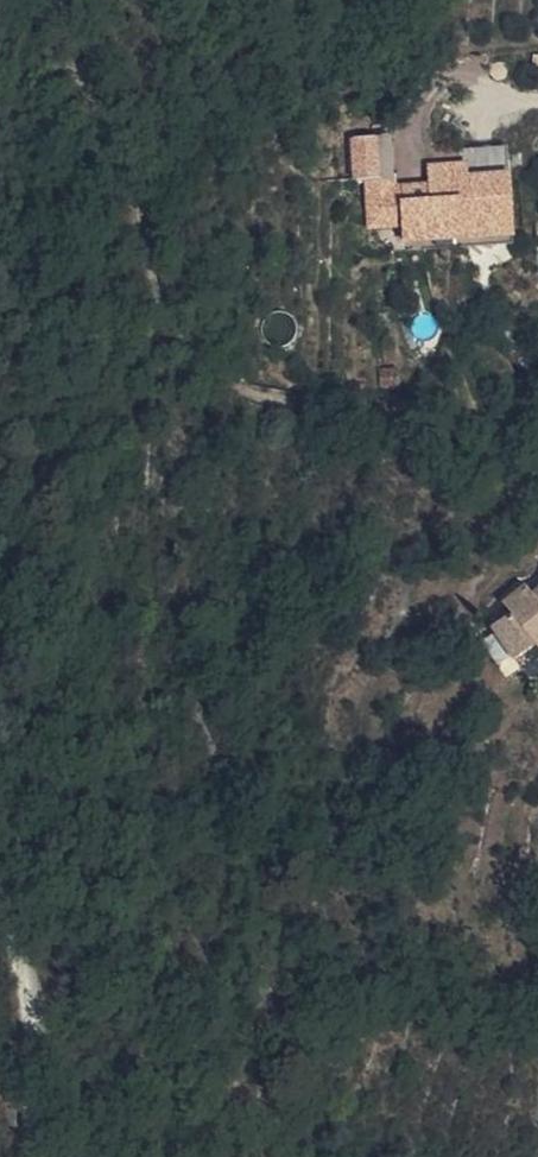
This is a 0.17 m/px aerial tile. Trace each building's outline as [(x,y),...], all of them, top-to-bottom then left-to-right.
[(405,224),(406,244),(518,237),(512,145),(464,148),(464,159),(429,161),(430,179),(398,181),(395,132),(358,135),(364,227),(405,224)] [(521,607),(516,600),(487,620),(493,629),(475,642),(503,677),(520,663),(526,670),(537,660),(537,593),(521,607)]
